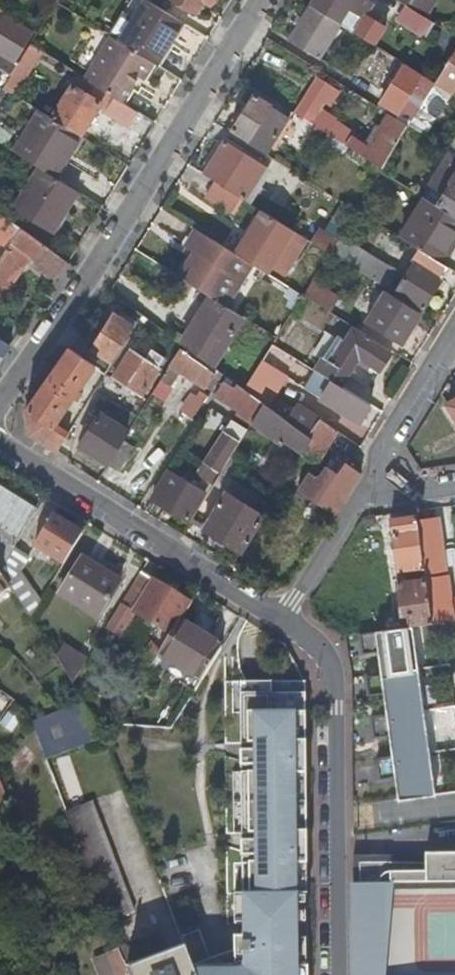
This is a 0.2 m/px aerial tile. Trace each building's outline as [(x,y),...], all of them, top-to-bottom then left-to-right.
[(144,0),(130,0),(108,35),(109,36),(119,42),(144,0)] [(119,42),(153,63),(156,65),(182,22),(146,0),(144,0),(119,42)] [(212,0),(176,0),(196,12),(203,1),(210,4),(212,0)] [(349,8),(354,0),(314,0),(311,6),(340,23),(349,8)] [(319,57),(340,23),(311,6),(290,39),(319,57)] [(398,19),(426,37),(435,23),(407,6),(398,19)] [(364,16),(350,8),(340,23),(354,32),(374,45),(385,26),(365,13),(364,16)] [(5,16),(0,25),(0,69),(10,75),(18,64),(15,62),(33,33),(5,16)] [(143,80),(153,63),(119,42),(109,36),(83,78),(123,103),(139,77),(143,80)] [(14,95),(41,52),(29,45),(18,64),(10,75),(5,84),(3,87),(14,95)] [(436,83),(446,89),(452,93),(454,89),(454,52),(436,83)] [(416,87),(424,75),(406,65),(382,103),(399,114),(405,105),(416,87)] [(5,84),(10,75),(0,69),(0,81),(5,84)] [(128,127),(137,112),(123,103),(83,78),(79,75),(52,118),(76,133),(81,136),(98,108),(128,127)] [(318,80),(297,114),(315,126),(338,140),(383,167),(408,127),(390,115),(370,148),(351,137),(353,134),(316,112),(331,88),(318,80)] [(419,131),(446,89),(436,83),(409,125),(419,131)] [(421,90),(416,87),(405,105),(410,108),(421,90)] [(250,141),(248,144),(269,157),(292,119),(272,106),(272,105),(254,94),(231,130),(250,141)] [(40,110),(14,153),(39,168),(55,177),(67,159),(62,156),(76,133),(52,118),(40,110)] [(330,153),(338,140),(315,126),(307,139),(330,153)] [(67,159),(55,177),(59,180),(85,138),(81,136),(76,133),(62,156),(67,159)] [(222,184),(221,186),(240,197),(245,201),(266,167),(225,142),(205,174),(222,184)] [(435,204),(454,216),(454,153),(450,150),(428,185),(442,193),(435,204)] [(54,231),(78,191),(59,180),(55,177),(39,168),(15,208),(54,231)] [(231,212),(240,197),(221,186),(215,183),(206,197),(231,212)] [(435,204),(425,198),(401,238),(419,249),(438,261),(454,236),(454,237),(454,216),(435,204)] [(300,235),(262,211),(236,254),(252,264),(269,275),(277,261),(283,264),(300,235)] [(9,247),(20,228),(0,213),(0,241),(9,247)] [(319,227),(311,241),(324,249),(330,253),(331,253),(339,239),(319,227)] [(57,279),(68,263),(20,228),(9,247),(0,261),(0,302),(31,256),(36,259),(34,262),(57,279)] [(211,298),(225,307),(252,264),(197,230),(186,248),(195,254),(180,278),(211,298)] [(423,311),(450,268),(438,261),(419,249),(411,262),(413,263),(395,292),(423,311)] [(352,253),(346,262),(388,289),(394,279),(352,253)] [(339,298),(313,281),(312,283),(304,295),(330,312),(339,298)] [(422,313),(388,291),(367,323),(402,345),(422,313)] [(211,298),(182,345),(183,346),(213,368),(244,318),(211,298)] [(104,375),(136,328),(128,322),(116,315),(91,351),(89,350),(82,360),(95,369),(104,375)] [(128,322),(136,328),(139,323),(130,318),(128,322)] [(392,354),(354,330),(346,341),(337,336),(316,371),(337,384),(341,387),(357,362),(368,369),(370,365),(381,371),(392,354)] [(11,346),(0,339),(0,362),(11,346)] [(265,405),(296,358),(273,345),(245,391),(265,405)] [(79,392),(95,369),(82,360),(69,350),(26,411),(30,436),(57,453),(69,434),(56,425),(74,398),(78,401),(83,395),(79,392)] [(145,360),(129,350),(112,377),(142,396),(165,359),(151,350),(145,360)] [(215,377),(180,352),(161,382),(170,388),(180,374),(205,391),(215,377)] [(216,396),(255,421),(265,405),(245,391),(239,386),(236,390),(224,383),(216,396)] [(326,401),(330,403),(341,387),(337,384),(326,401)] [(360,423),(371,405),(341,387),(330,403),(360,423)] [(204,404),(194,397),(182,414),(193,421),(204,404)] [(301,448),(309,437),(287,421),(265,405),(255,421),(254,423),(280,442),(284,435),(301,448)] [(298,405),(287,421),(309,437),(320,421),(321,420),(298,405)] [(127,431),(101,414),(80,446),(106,463),(127,431)] [(199,476),(215,486),(222,474),(221,474),(247,430),(234,421),(199,476)] [(316,465),(337,432),(320,421),(309,437),(313,440),(300,461),(305,465),(309,460),(316,465)] [(134,448),(123,441),(108,465),(119,472),(134,448)] [(298,492),(336,515),(362,474),(350,467),(345,464),(338,475),(326,468),(319,479),(310,473),(298,492)] [(206,496),(170,473),(154,499),(190,522),(206,496)] [(242,553),(265,516),(227,492),(220,504),(204,530),(242,553)] [(1,573),(15,549),(19,542),(26,531),(36,516),(0,493),(0,572),(1,573)] [(204,530),(220,504),(208,497),(192,523),(204,530)] [(399,574),(424,570),(417,523),(416,516),(391,520),(399,574)] [(51,555),(65,564),(82,536),(52,517),(34,547),(50,557),(51,555)] [(437,520),(417,523),(424,570),(444,567),(437,520)] [(30,559),(15,549),(1,573),(10,587),(13,591),(32,619),(42,602),(22,573),(30,559)] [(120,582),(82,559),(60,595),(97,619),(120,582)] [(10,587),(1,573),(0,572),(0,594),(10,587)] [(190,605),(141,574),(122,606),(134,614),(170,637),(180,621),(190,605)] [(446,578),(425,581),(432,624),(452,621),(446,578)] [(409,615),(410,627),(432,624),(425,581),(397,585),(402,616),(409,615)] [(13,591),(10,587),(0,594),(0,600),(13,591)] [(215,643),(180,621),(170,637),(159,655),(194,677),(215,643)] [(364,625),(365,633),(387,630),(386,621),(364,625)] [(414,669),(408,627),(387,630),(365,633),(360,634),(363,654),(361,654),(361,655),(378,653),(381,674),(366,676),(369,695),(367,695),(367,696),(384,694),(387,715),(372,718),(374,736),(373,737),(373,738),(390,736),(393,757),(377,759),(380,778),(379,778),(379,779),(396,777),(399,799),(399,800),(429,796),(429,795),(432,794),(426,753),(420,711),(414,669)] [(194,677),(202,682),(224,648),(215,643),(194,677)] [(64,646),(57,657),(74,684),(88,661),(64,646)] [(219,684),(229,973),(215,974),(298,974),(302,681),(219,684)] [(85,704),(62,713),(86,745),(104,738),(106,738),(85,704)] [(62,713),(34,724),(47,759),(86,745),(62,713)] [(94,802),(68,812),(110,922),(136,912),(94,802)] [(351,857),(350,974),(454,974),(454,855),(351,857)] [(122,972),(123,974),(189,974),(180,950),(122,972)] [(122,972),(121,951),(93,961),(98,974),(123,974),(122,972)]
